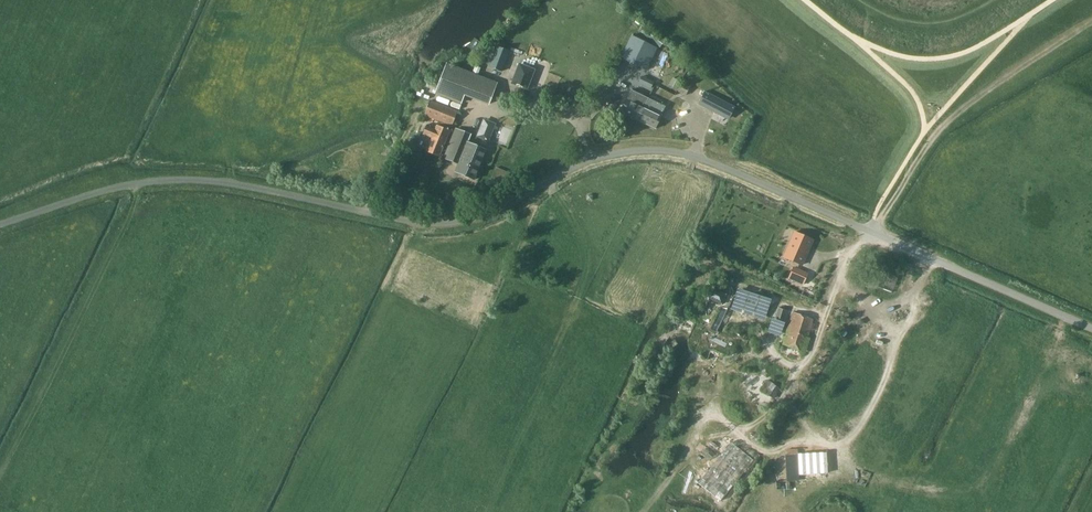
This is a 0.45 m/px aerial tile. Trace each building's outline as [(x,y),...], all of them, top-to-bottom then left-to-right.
[(644,26),(640,30),(646,35),(650,30),(644,26)] [(661,47),(665,43),(650,30),(646,35),(661,47)] [(632,37),(622,57),(646,69),(650,60),(656,49),(632,37)] [(520,40),(521,47),(528,46),(527,39),(520,40)] [(497,48),(490,66),(501,70),(508,52),(497,48)] [(683,60),(679,69),(686,72),(690,64),(683,60)] [(441,78),(434,94),(461,105),(464,97),(489,106),(498,83),(446,63),(444,70),(439,68),(436,77),(441,78)] [(518,65),(510,85),(527,91),(534,71),(518,65)] [(475,66),(473,73),(478,75),(481,68),(475,66)] [(643,77),(640,82),(650,88),(653,82),(643,77)] [(673,78),(669,85),(676,89),(680,82),(673,78)] [(678,92),(686,96),(692,85),(684,80),(678,92)] [(655,129),(661,116),(665,107),(648,99),(632,90),(627,100),(620,113),(655,129)] [(705,92),(699,104),(725,117),(731,105),(715,98),(716,97),(705,92)] [(451,126),(456,112),(428,101),(423,115),(451,126)] [(478,132),(491,137),(496,124),(489,121),(483,119),(478,132)] [(435,129),(427,126),(422,136),(431,139),(426,152),(440,158),(451,131),(437,126),(435,129)] [(459,164),(455,173),(474,181),(487,150),(467,143),(471,134),(455,128),(443,158),(459,164)] [(492,176),(491,179),(493,179),(497,181),(504,184),(505,183),(507,176),(509,172),(505,171),(499,168),(496,167),(495,170),(492,176)] [(792,231),(781,258),(798,265),(809,238),(792,231)] [(791,262),(786,260),(781,269),(786,271),(791,262)] [(869,287),(879,289),(883,266),(872,264),(869,287)] [(793,268),(788,279),(803,285),(807,274),(793,268)] [(823,283),(825,275),(810,271),(808,279),(823,283)] [(806,283),(801,300),(813,303),(818,286),(806,283)] [(737,287),(730,308),(764,320),(771,299),(737,287)] [(727,309),(732,298),(712,288),(688,339),(688,345),(691,350),(697,352),(702,351),(709,348),(726,355),(730,355),(738,338),(719,328),(718,331),(711,328),(721,307),(727,309)] [(783,325),(787,311),(778,308),(774,322),(783,325)] [(808,337),(814,319),(804,315),(793,312),(784,338),(782,345),(797,349),(798,350),(801,351),(803,351),(806,352),(807,350),(808,347),(810,338),(808,338),(808,337)] [(763,397),(770,386),(763,381),(760,386),(754,382),(750,389),(763,397)] [(768,387),(765,398),(775,401),(778,390),(768,387)] [(725,470),(743,483),(755,466),(737,453),(725,470)]
